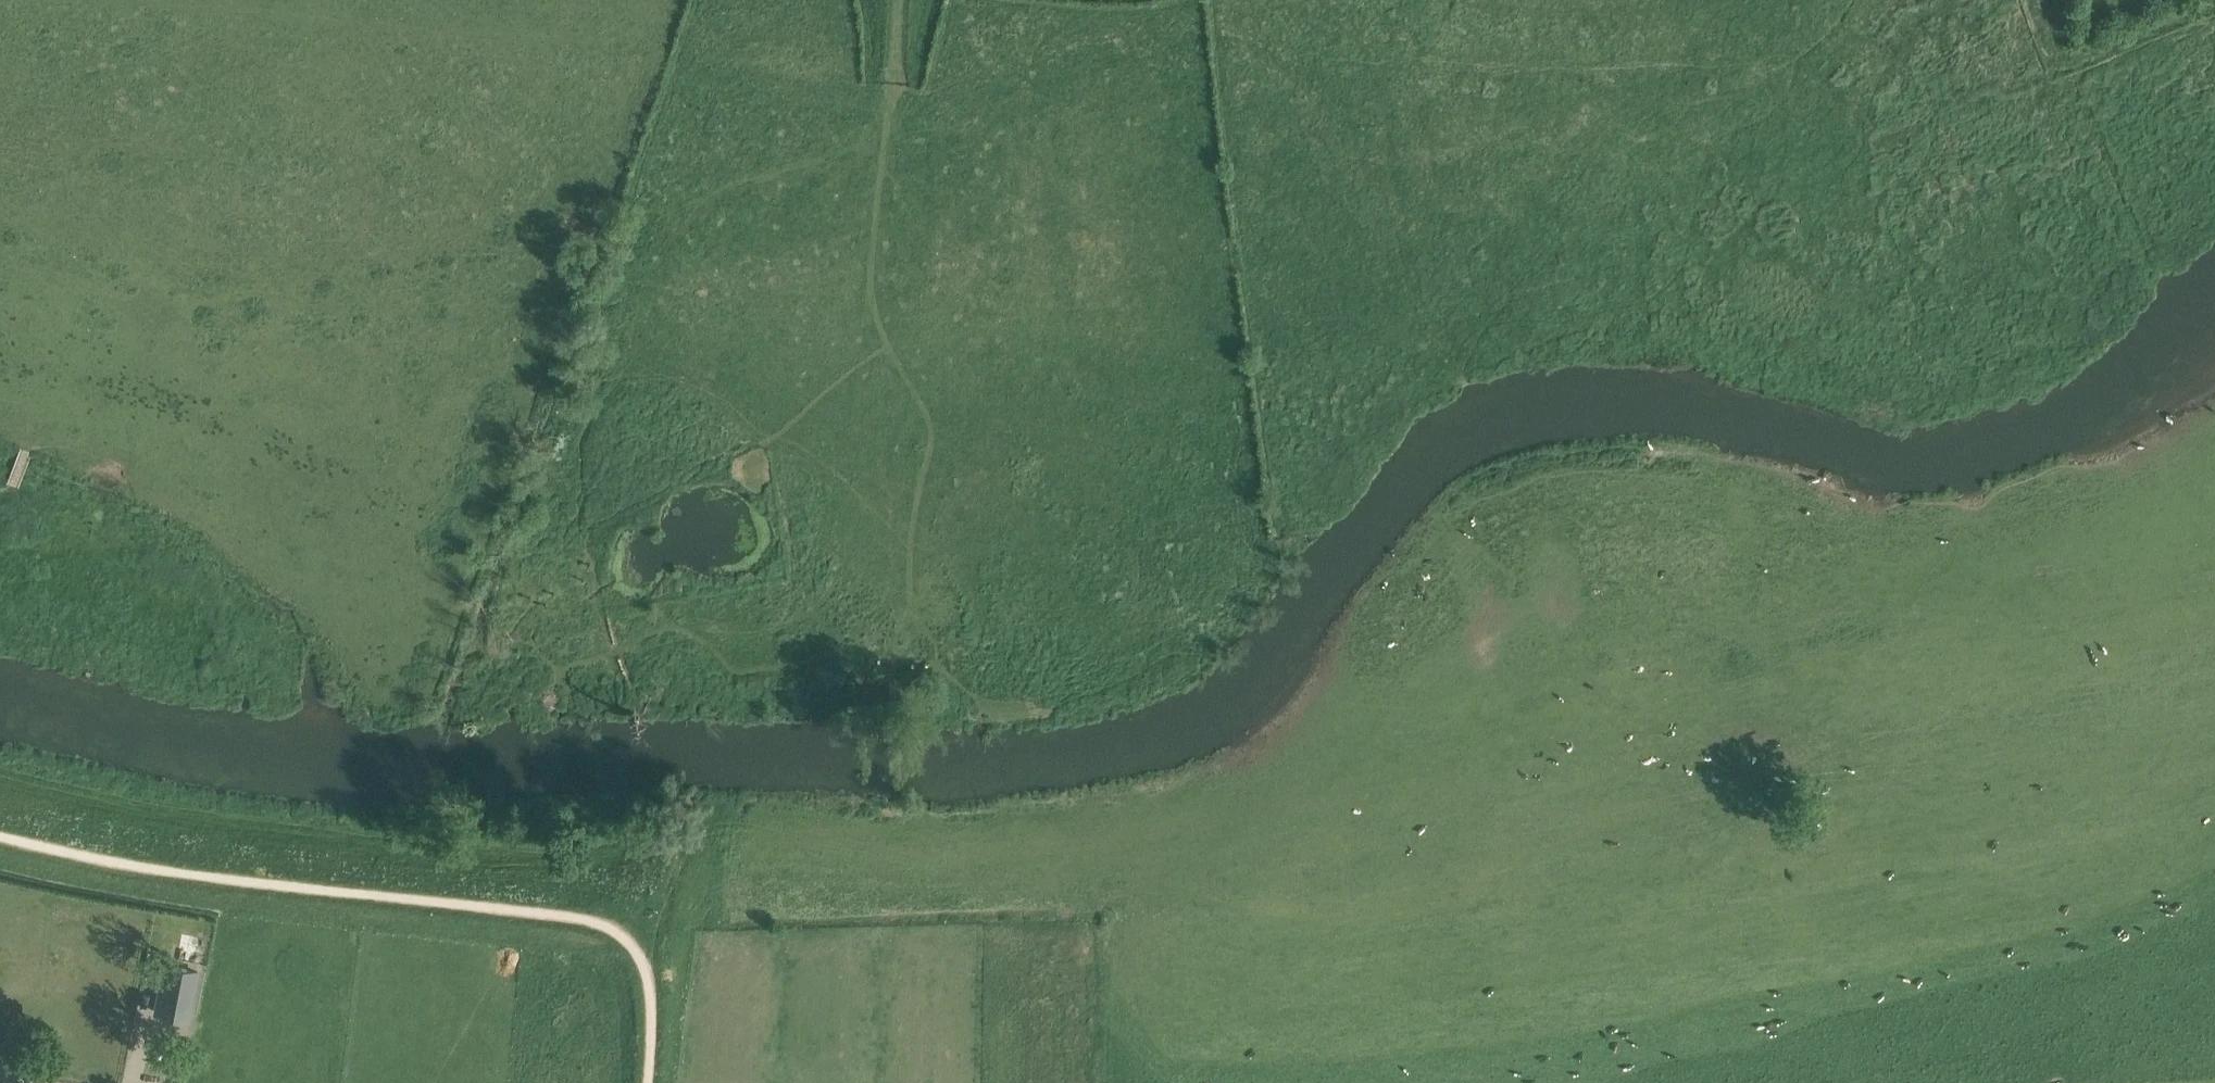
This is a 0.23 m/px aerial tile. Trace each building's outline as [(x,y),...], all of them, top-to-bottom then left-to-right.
[(159,965),(151,1010),(184,1017),(193,972),(159,965)]
